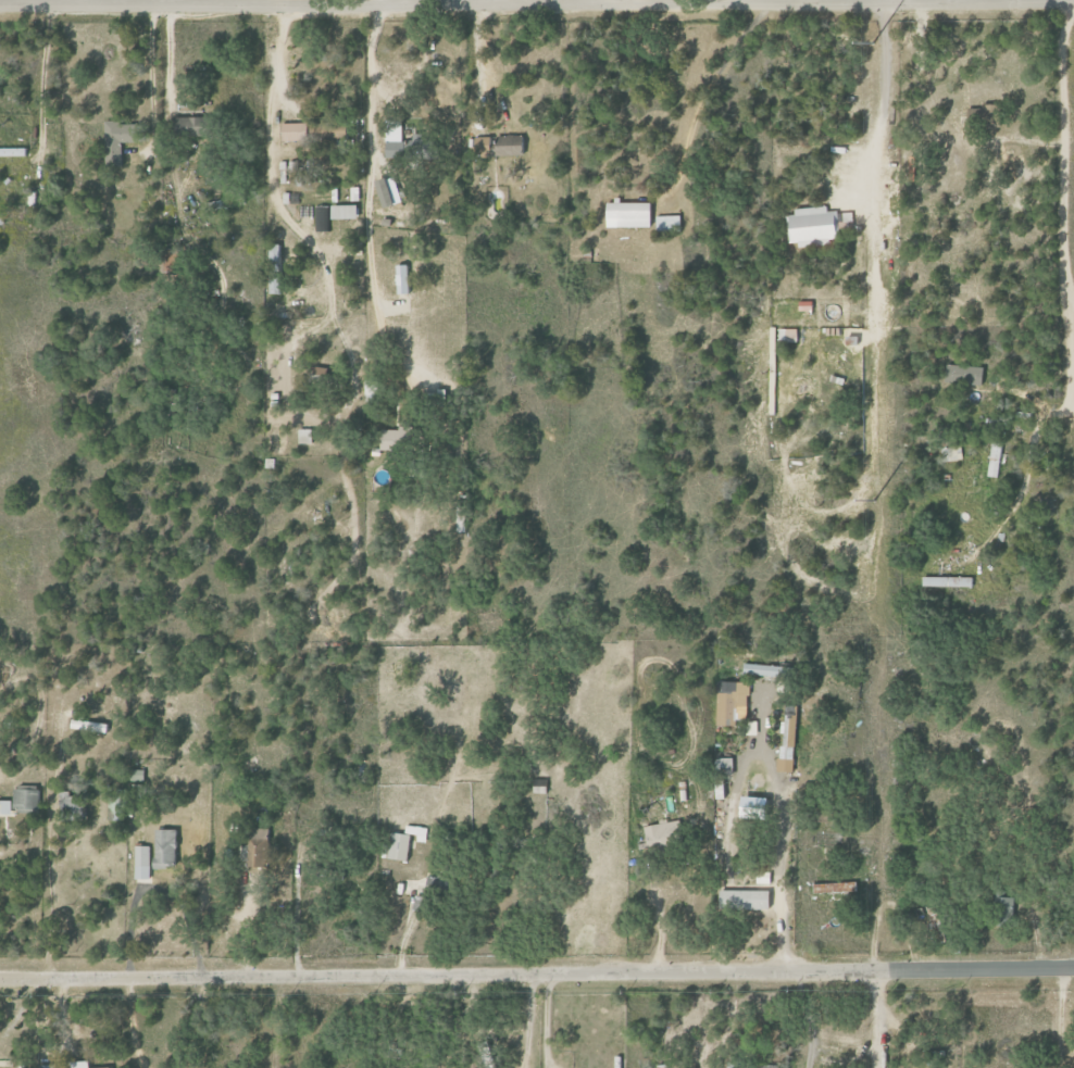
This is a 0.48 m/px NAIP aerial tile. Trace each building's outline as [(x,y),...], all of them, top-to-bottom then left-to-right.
[(214,117),(181,118),(182,137),(214,136),(214,117)] [(140,124),(122,125),(122,121),(106,121),(107,155),(117,155),(117,160),(124,160),(123,144),(141,143),(140,124)] [(326,140),(350,139),(350,123),(342,124),(342,122),(325,123),(326,140)] [(285,142),(310,141),(309,123),(284,124),(285,142)] [(386,159),(430,158),(430,142),(424,142),(423,134),(413,134),(414,141),(385,142),(386,159)] [(498,156),(525,156),(525,136),(497,137),(498,156)] [(0,149),(0,156),(28,156),(28,148),(0,149)] [(290,172),(299,172),(299,162),(290,162),(290,172)] [(388,209),(399,206),(389,179),(379,183),(388,209)] [(652,228),(653,203),(608,202),(608,228),(652,228)] [(359,205),(334,206),(335,220),(359,219),(359,205)] [(792,209),(793,215),(785,215),(787,243),(796,242),(797,244),(833,241),(832,226),(837,226),(835,211),(826,211),(825,206),(792,209)] [(329,207),(316,207),(316,232),(330,232),(329,207)] [(656,232),(680,233),(681,216),(656,216),(656,232)] [(282,245),(271,245),(272,294),(283,294),(282,245)] [(410,266),(399,266),(400,295),(411,295),(410,266)] [(809,301),(796,302),(797,311),(810,310),(809,301)] [(945,383),(982,385),(982,366),(945,365),(945,383)] [(377,403),(377,380),(364,379),(363,403),(377,403)] [(381,428),(380,450),(413,451),(414,429),(381,428)] [(285,451),(291,433),(281,429),(275,447),(285,451)] [(311,430),(299,430),(300,444),(311,444),(311,430)] [(1002,443),(990,442),(987,476),(999,478),(1002,443)] [(963,459),(961,443),(947,446),(949,461),(963,459)] [(972,577),(920,577),(920,586),(972,587),(972,577)] [(784,677),(784,665),(744,664),(743,675),(784,677)] [(719,725),(739,725),(739,681),(720,681),(719,725)] [(798,713),(785,712),(784,759),(797,759),(798,713)] [(72,718),(71,728),(108,733),(109,723),(72,718)] [(547,779),(532,779),(532,792),(548,792),(547,779)] [(717,782),(718,798),(727,798),(726,782),(717,782)] [(14,815),(14,809),(40,810),(41,787),(14,786),(14,801),(0,800),(0,815),(14,815)] [(81,795),(70,796),(70,792),(61,792),(62,821),(82,820),(81,795)] [(652,847),(684,836),(678,818),(645,828),(652,847)] [(427,842),(429,827),(407,826),(406,834),(390,832),(388,859),(412,861),(414,841),(427,842)] [(270,829),(249,828),(248,866),(270,866),(270,829)] [(178,830),(155,830),(156,867),(178,867),(178,830)] [(150,846),(135,846),(135,879),(150,879),(150,846)] [(816,896),(856,895),(855,882),(815,884),(816,896)] [(415,910),(428,911),(428,896),(416,895),(415,910)] [(1012,921),(1012,898),(996,897),(996,921),(1012,921)] [(932,929),(941,926),(935,907),(925,910),(932,929)]
